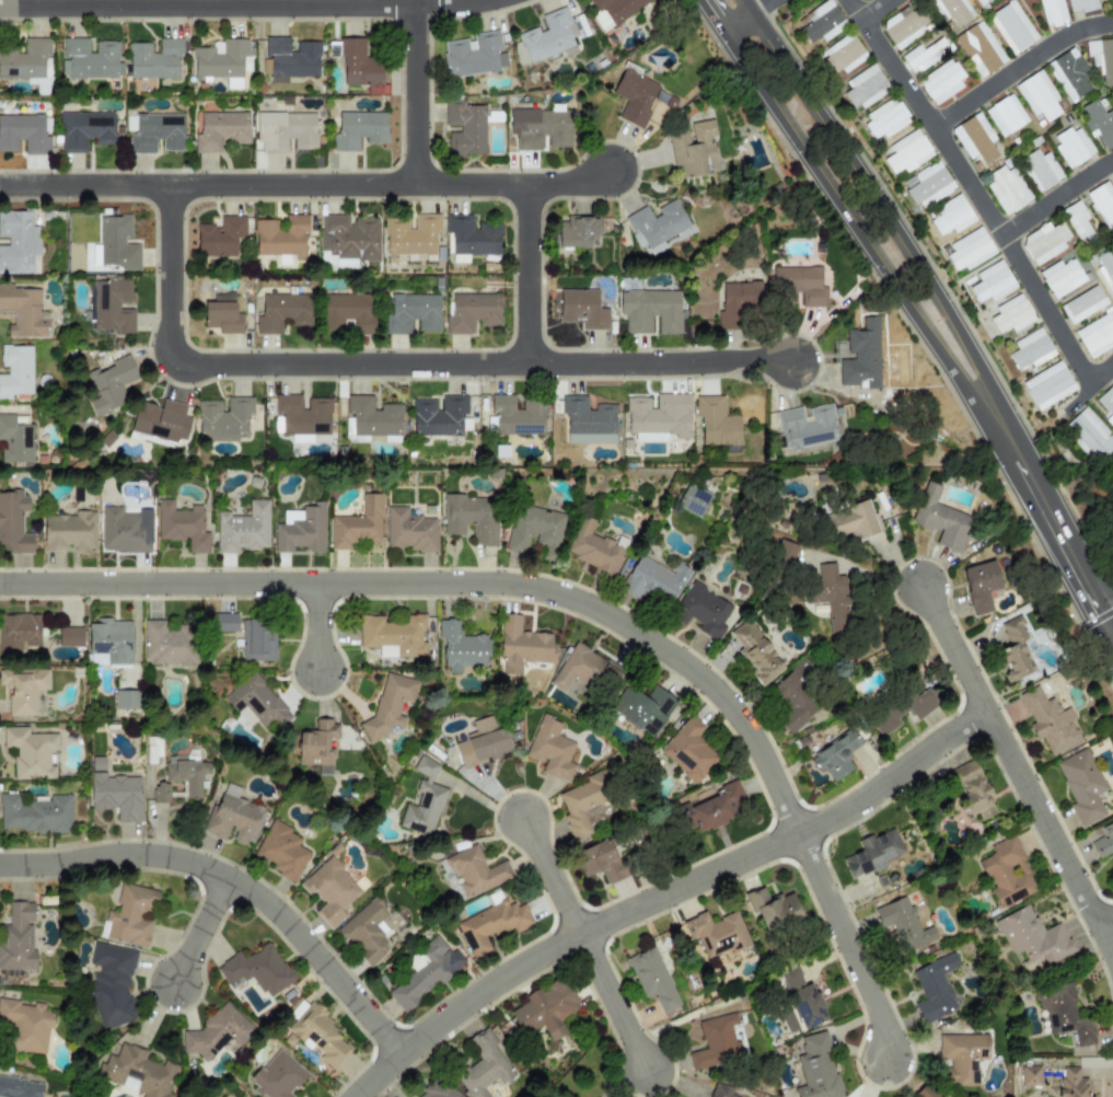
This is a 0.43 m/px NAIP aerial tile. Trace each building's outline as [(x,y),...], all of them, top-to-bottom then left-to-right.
[(652,0),(587,0),(595,13),(591,16),(602,33),(652,1),(652,0)] [(799,30),(809,44),(820,37),(823,42),(846,25),(828,0),(826,0),(804,16),(809,23),(799,30)] [(942,21),(948,18),(955,28),(974,14),(964,0),(928,0),(942,21)] [(982,11),(988,7),(985,2),(989,0),(974,0),(982,11)] [(1010,55),(1036,39),(1013,0),(987,15),(1010,55)] [(1045,27),(1067,22),(1061,0),(1038,0),(1045,27)] [(1098,8),(1096,0),(1067,0),(1070,14),(1098,8)] [(897,50),(925,32),(919,25),(925,22),(912,3),(880,25),(897,50)] [(527,63),(573,47),(566,25),(570,24),(565,7),(541,15),(544,26),(518,36),(527,63)] [(1006,62),(981,21),(953,37),(978,79),(1006,62)] [(447,78),(507,70),(505,53),(499,54),(497,31),(473,34),(473,39),(442,43),(447,78)] [(834,78),(866,56),(850,34),(819,56),(834,78)] [(269,79),(318,80),(318,43),(297,42),(297,51),(288,51),(288,37),(265,37),(265,56),(269,56),(269,79)] [(88,38),(61,39),(61,79),(121,78),(121,63),(117,63),(117,42),(94,42),(94,53),(88,53),(88,38)] [(128,78),(178,79),(179,39),(159,38),(158,54),(150,54),(150,44),(128,43),(128,78)] [(341,85),(367,85),(367,95),(381,94),(380,58),(367,58),(367,38),(340,38),(341,85)] [(248,41),(211,41),(211,48),(193,48),(193,79),(242,79),(242,72),(248,72),(248,41)] [(1087,41),(1088,67),(1100,66),(1101,88),(1112,87),(1112,41),(1087,41)] [(936,44),(923,50),(919,45),(901,56),(912,74),(943,57),(936,44)] [(1069,103),(1095,86),(1071,48),(1045,65),(1069,103)] [(965,85),(950,60),(917,80),(932,106),(965,85)] [(889,90),(873,63),(845,81),(849,89),(843,93),(855,112),(889,90)] [(659,84),(622,69),(612,95),(625,101),(617,119),(640,129),(659,84)] [(1015,85),(1039,125),(1059,112),(1054,103),(1058,100),(1040,70),(1015,85)] [(984,111),(1004,141),(1030,125),(1009,94),(984,111)] [(911,120),(895,97),(860,120),(872,140),(881,135),(883,139),(911,120)] [(1091,138),(1097,135),(1104,151),(1112,147),(1112,109),(1103,114),(1095,100),(1077,108),(1091,138)] [(485,105),(444,105),(444,126),(459,126),(459,132),(448,132),(448,154),(485,154),(485,105)] [(514,151),(544,151),(544,148),(570,148),(570,111),(509,111),(509,136),(514,136),(514,151)] [(364,143),(385,143),(386,113),(338,112),(337,135),(333,135),(332,151),(358,152),(358,138),(364,138),(364,143)] [(59,153),(88,153),(88,145),(113,145),(114,114),(60,113),(59,153)] [(194,153),(220,153),(220,142),(248,142),(248,113),(199,113),(199,135),(194,135),(194,153)] [(315,114),(256,113),(255,142),(260,142),(260,153),(287,154),(287,139),(293,139),(292,150),(314,150),(315,114)] [(983,165),(997,157),(988,142),(994,139),(978,113),(950,129),(967,160),(976,154),(983,165)] [(183,115),(126,114),(125,132),(129,132),(128,153),(154,154),(154,140),(161,140),(161,151),(182,151),(183,115)] [(16,151),(15,141),(23,141),(24,154),(49,154),(48,136),(44,136),(43,115),(0,116),(0,152),(16,151)] [(1078,125),(1052,138),(1067,169),(1093,155),(1078,125)] [(892,174),(902,168),(905,173),(934,155),(917,129),(889,146),(893,153),(883,160),(892,174)] [(1039,193),(1063,177),(1047,152),(1040,157),(1035,149),(1018,160),(1039,193)] [(914,208),(953,189),(940,162),(901,181),(914,208)] [(1031,199),(1008,162),(982,180),(1005,216),(1031,199)] [(1109,235),(1112,233),(1112,192),(1106,181),(1086,193),(1109,235)] [(930,221),(938,236),(952,230),(953,232),(974,221),(960,194),(934,208),(938,217),(930,221)] [(623,218),(638,249),(646,245),(650,255),(693,233),(676,200),(650,215),(646,206),(623,218)] [(1093,235),(1085,221),(1089,220),(1079,201),(1062,210),(1079,243),(1093,235)] [(37,273),(37,267),(32,267),(32,256),(39,256),(38,227),(32,227),(32,211),(0,212),(0,238),(7,238),(7,245),(0,246),(0,273),(37,273)] [(254,256),(305,255),(305,215),(281,216),(281,220),(254,220),(254,256)] [(437,255),(436,215),(414,215),(414,229),(407,229),(407,219),(385,219),(385,255),(437,255)] [(500,226),(471,226),(471,215),(448,215),(447,263),(468,263),(468,255),(500,255),(500,226)] [(92,265),(119,265),(119,272),(139,270),(139,245),(124,245),(124,236),(130,236),(130,216),(98,217),(98,245),(92,245),(92,265)] [(244,239),(245,216),(219,216),(219,226),(197,226),(196,256),(239,257),(239,239),(244,239)] [(379,219),(350,219),(350,216),(320,216),(320,257),(378,258),(379,219)] [(558,249),(590,247),(589,240),(600,239),(599,216),(566,217),(566,221),(557,221),(558,249)] [(1034,266),(1070,246),(1058,223),(1050,228),(1047,223),(1019,239),(1034,266)] [(955,274),(995,253),(981,227),(949,244),(953,252),(946,255),(955,274)] [(1100,266),(1095,268),(1112,301),(1112,251),(1112,249),(1095,257),(1100,266)] [(1039,273),(1054,299),(1086,281),(1073,258),(1062,265),(1059,262),(1039,273)] [(974,274),(978,282),(969,287),(976,303),(987,298),(989,302),(1016,289),(1000,261),(974,274)] [(773,268),(773,292),(800,292),(800,308),(821,308),(821,267),(773,268)] [(86,280),(86,321),(89,321),(89,333),(132,333),(132,310),(118,310),(119,302),(130,303),(130,281),(86,280)] [(721,282),(721,311),(717,311),(717,331),(742,330),(742,314),(758,313),(758,282),(721,282)] [(0,287),(0,311),(12,311),(12,325),(7,325),(7,338),(46,338),(46,320),(39,320),(39,288),(0,287)] [(1106,307),(1098,287),(1059,304),(1068,324),(1106,307)] [(607,331),(607,309),(598,309),(598,290),(558,290),(559,322),(581,322),(581,331),(607,331)] [(680,291),(618,291),(618,315),(625,315),(625,334),(650,334),(650,316),(658,316),(658,335),(680,335),(680,291)] [(241,334),(241,313),(234,314),(234,293),(212,295),(212,302),(202,302),(204,328),(217,328),(217,334),(241,334)] [(989,319),(998,334),(1009,328),(1012,333),(1035,320),(1020,293),(994,308),(997,314),(989,319)] [(309,326),(309,295),(262,295),(262,315),(255,315),(255,335),(280,335),(280,326),(309,326)] [(321,296),(322,331),(343,330),(343,320),(351,320),(351,332),(373,332),(372,295),(321,296)] [(439,296),(390,295),(390,315),(385,315),(385,335),(410,335),(410,321),(417,321),(417,333),(439,333),(439,296)] [(447,335),(474,335),(474,326),(500,326),(500,295),(447,295),(447,335)] [(1112,345),(1112,309),(1073,332),(1089,359),(1112,345)] [(839,388),(879,386),(877,317),(861,317),(862,331),(847,331),(848,359),(838,360),(839,388)] [(1012,343),(1017,350),(1008,355),(1017,370),(1029,363),(1031,368),(1054,355),(1040,328),(1012,343)] [(11,400),(11,395),(32,394),(31,346),(0,346),(0,367),(7,367),(7,374),(0,374),(0,400),(11,400)] [(94,416),(127,404),(120,385),(137,379),(129,357),(85,373),(95,399),(88,402),(94,416)] [(1021,381),(1035,411),(1076,392),(1062,362),(1021,381)] [(1109,415),(1104,419),(1112,429),(1112,382),(1094,400),(1109,415)] [(626,397),(627,435),(634,435),(634,442),(666,442),(666,436),(675,435),(675,439),(689,439),(688,394),(656,394),(656,409),(649,409),(649,397),(626,397)] [(329,399),(306,399),(306,409),(301,409),(301,395),(274,395),(274,414),(280,414),(280,435),(329,435),(329,399)] [(495,436),(544,435),(544,400),(522,400),(522,409),(513,411),(513,395),(490,395),(490,415),(495,415),(495,436)] [(372,396),(346,396),(346,415),(352,415),(351,436),(383,437),(383,442),(401,442),(401,406),(372,406),(372,396)] [(411,436),(461,436),(461,414),(466,414),(466,396),(441,396),(441,409),(433,409),(433,399),(411,399),(411,436)] [(586,396),(563,396),(563,444),(615,444),(615,406),(586,406),(586,396)] [(694,397),(695,417),(700,417),(702,446),(740,444),(739,418),(726,418),(726,396),(694,397)] [(197,441),(246,441),(246,417),(252,417),(252,397),(227,397),(227,412),(220,412),(220,401),(198,401),(197,441)] [(130,431),(185,444),(190,418),(183,416),(185,405),(161,400),(159,406),(137,402),(130,431)] [(837,441),(831,404),(803,409),(803,407),(776,412),(780,435),(778,435),(781,451),(837,441)] [(1093,465),(1112,447),(1112,439),(1083,407),(1064,426),(1073,437),(1069,439),(1093,465)] [(33,425),(12,425),(12,415),(0,415),(0,444),(0,463),(33,463),(33,425)] [(959,553),(971,516),(935,505),(940,486),(924,481),(911,526),(938,533),(935,546),(959,553)] [(699,518),(709,495),(686,485),(676,507),(699,518)] [(7,550),(7,555),(33,554),(32,534),(22,534),(21,511),(25,511),(25,492),(0,492),(0,550),(7,550)] [(329,517),(331,551),(348,550),(348,542),(381,541),(381,494),(361,494),(361,517),(329,517)] [(496,546),(495,499),(463,499),(463,495),(442,495),(443,535),(464,535),(464,527),(472,526),(472,546),(496,546)] [(208,553),(208,532),(202,532),(202,506),(189,506),(189,510),(173,510),(173,499),(156,500),(156,541),(187,540),(187,554),(208,553)] [(267,550),(267,499),(247,499),(248,517),(229,517),(229,511),(216,512),(217,554),(239,553),(239,550),(267,550)] [(878,532),(867,500),(820,517),(828,542),(849,534),(851,541),(878,532)] [(324,505),(302,504),(301,511),(282,511),(282,524),(274,524),(274,553),(291,553),(292,550),(323,551),(324,505)] [(558,547),(565,515),(515,506),(507,550),(529,553),(531,543),(558,547)] [(101,553),(149,552),(148,523),(141,524),(140,515),(121,515),(121,507),(100,507),(101,553)] [(437,552),(436,517),(407,517),(407,507),(385,507),(386,548),(408,548),(408,553),(437,552)] [(95,511),(73,511),(73,516),(43,516),(43,550),(73,551),(73,552),(94,552),(95,511)] [(613,578),(625,550),(589,534),(594,521),(579,516),(565,551),(575,555),(572,561),(613,578)] [(789,565),(796,546),(778,539),(772,557),(789,565)] [(670,574),(640,554),(618,588),(636,599),(642,588),(670,605),(691,573),(676,564),(670,574)] [(961,568),(973,616),(992,611),(987,591),(1000,588),(994,561),(961,568)] [(825,602),(828,635),(850,633),(844,576),(835,577),(834,563),(816,565),(818,581),(803,582),(805,604),(825,602)] [(717,643),(726,627),(721,624),(731,607),(689,582),(670,617),(684,625),(688,619),(700,625),(697,631),(717,643)] [(39,647),(39,614),(0,615),(0,651),(22,651),(22,647),(39,647)] [(213,614),(213,633),(237,632),(237,614),(213,614)] [(499,675),(520,675),(521,662),(552,663),(554,634),(520,633),(520,615),(501,614),(499,675)] [(358,616),(359,648),(378,648),(378,658),(426,658),(425,643),(424,643),(424,615),(406,615),(406,624),(382,624),(382,616),(358,616)] [(999,623),(1008,648),(997,651),(1005,672),(1004,672),(1007,682),(1034,672),(1024,644),(1040,638),(1035,628),(1028,632),(1022,615),(999,623)] [(275,661),(274,619),(241,620),(242,662),(275,661)] [(784,669),(747,619),(729,633),(740,648),(738,650),(755,674),(752,677),(760,686),(784,669)] [(487,666),(486,636),(459,637),(459,620),(438,620),(438,640),(443,640),(444,672),(473,671),(472,666),(487,666)] [(130,621),(96,621),(96,624),(88,624),(88,655),(105,654),(105,665),(131,665),(130,621)] [(143,665),(197,665),(196,625),(174,625),(174,632),(163,632),(163,621),(143,621),(143,665)] [(58,647),(82,647),(81,627),(57,627),(58,647)] [(48,669),(0,670),(0,686),(8,686),(8,717),(35,716),(35,691),(48,691),(48,669)] [(222,698),(248,727),(255,720),(264,729),(273,721),(279,729),(292,717),(253,671),(222,698)] [(417,681),(384,673),(372,720),(366,718),(361,736),(387,742),(391,727),(401,729),(404,717),(397,716),(401,700),(411,703),(417,681)] [(786,673),(767,692),(784,709),(774,718),(790,735),(819,707),(786,673)] [(645,698),(625,685),(608,709),(650,738),(676,702),(653,685),(645,698)] [(1019,694),(1033,724),(1029,725),(1036,741),(1042,739),(1050,757),(1082,741),(1067,708),(1060,712),(1053,697),(1045,701),(1037,685),(1019,694)] [(939,705),(927,688),(914,696),(907,686),(865,715),(880,738),(900,725),(895,718),(908,711),(915,720),(939,705)] [(136,691),(114,692),(115,711),(137,711),(136,691)] [(525,757),(543,763),(540,774),(568,784),(575,765),(567,763),(575,742),(556,737),(561,723),(540,715),(525,757)] [(658,752),(695,784),(718,759),(694,738),(704,727),(689,715),(658,752)] [(461,769),(487,761),(487,760),(510,753),(502,727),(496,729),(492,716),(471,721),(474,732),(463,735),(465,740),(454,743),(461,769)] [(298,765),(335,765),(336,721),(315,721),(315,731),(298,731),(298,765)] [(13,780),(54,778),(54,766),(48,767),(48,751),(56,750),(56,735),(26,735),(26,727),(1,728),(2,749),(12,749),(13,780)] [(851,769),(844,757),(861,746),(850,729),(808,758),(818,772),(823,770),(832,782),(851,769)] [(147,753),(160,752),(160,737),(146,738),(147,753)] [(1080,828),(1105,816),(1095,795),(1106,790),(1087,748),(1054,763),(1073,802),(1069,805),(1080,828)] [(164,782),(181,782),(181,798),(199,798),(199,775),(208,775),(208,762),(196,762),(196,755),(164,755),(164,782)] [(397,827),(430,836),(445,789),(430,784),(437,763),(418,757),(413,772),(421,774),(416,792),(419,793),(415,806),(405,804),(397,827)] [(91,773),(107,773),(107,759),(91,759),(91,773)] [(998,812),(972,760),(948,772),(970,816),(976,812),(981,821),(998,812)] [(116,823),(141,823),(139,776),(104,777),(104,772),(89,773),(90,810),(115,809),(116,823)] [(571,841),(590,834),(582,811),(608,801),(600,776),(556,792),(565,815),(561,816),(571,841)] [(206,834),(228,841),(228,840),(253,847),(264,808),(236,800),(240,788),(220,782),(206,834)] [(744,804),(737,782),(710,790),(712,796),(677,809),(683,825),(693,822),(697,833),(733,820),(729,809),(744,804)] [(169,786),(152,785),(151,804),(167,804),(169,786)] [(70,831),(69,795),(48,796),(49,800),(19,801),(19,794),(0,794),(0,833),(70,831)] [(252,857),(294,880),(310,853),(297,846),(301,836),(271,820),(252,857)] [(1100,828),(1104,835),(1090,843),(1098,859),(1110,853),(1112,860),(1112,822),(1100,828)] [(850,880),(883,866),(882,863),(904,854),(894,829),(871,838),(870,835),(856,841),(860,851),(842,858),(850,880)] [(1037,892),(1013,835),(988,845),(993,855),(979,861),(992,889),(989,890),(997,909),(1037,892)] [(606,886),(625,878),(608,839),(572,853),(583,878),(601,871),(606,886)] [(512,878),(505,861),(486,868),(475,844),(442,858),(447,870),(452,868),(465,899),(512,878)] [(298,885),(308,896),(312,892),(324,904),(314,912),(329,929),(346,916),(340,910),(361,891),(329,856),(298,885)] [(146,948),(156,891),(120,884),(114,912),(105,911),(98,938),(146,948)] [(746,893),(761,934),(801,919),(791,892),(780,897),(779,893),(766,898),(763,888),(746,893)] [(873,910),(881,929),(891,925),(902,952),(937,939),(931,926),(919,932),(906,897),(873,910)] [(336,929),(369,968),(383,956),(378,949),(384,943),(381,938),(396,925),(372,898),(336,929)] [(455,924),(472,960),(490,951),(487,943),(532,922),(522,902),(509,908),(506,900),(455,924)] [(35,950),(31,949),(31,922),(33,922),(33,903),(9,902),(9,925),(0,925),(0,970),(35,971),(35,950)] [(1017,967),(1042,956),(1046,967),(1075,955),(1060,923),(1041,932),(1029,905),(995,920),(1017,967)] [(705,958),(731,949),(732,952),(749,946),(737,912),(709,922),(706,912),(682,921),(688,940),(697,937),(705,958)] [(404,1014),(453,970),(440,956),(448,948),(436,935),(405,963),(411,971),(386,994),(404,1014)] [(215,968),(229,989),(251,975),(266,1000),(294,981),(269,942),(242,959),(237,952),(215,968)] [(136,951),(93,943),(89,966),(91,972),(89,979),(96,1029),(134,1024),(128,990),(136,951)] [(642,997),(652,994),(661,1014),(680,1006),(652,947),(625,959),(642,997)] [(912,970),(924,1000),(914,1003),(923,1024),(958,1009),(942,973),(960,966),(954,952),(912,970)] [(779,972),(792,1011),(780,1015),(787,1032),(799,1028),(800,1030),(826,1021),(812,983),(803,985),(796,966),(779,972)] [(578,1007),(563,978),(507,1008),(522,1036),(542,1026),(550,1042),(566,1034),(557,1018),(578,1007)] [(1048,1036),(1073,1031),(1076,1048),(1095,1044),(1091,1017),(1076,1019),(1070,983),(1034,989),(1037,1011),(1044,1009),(1048,1036)] [(51,1006),(0,1000),(0,1021),(10,1023),(7,1050),(45,1055),(51,1006)] [(334,1071),(352,1047),(326,1027),(333,1019),(309,1000),(285,1030),(310,1049),(312,1046),(322,1053),(317,1059),(334,1071)] [(181,1031),(182,1053),(194,1053),(207,1063),(224,1041),(232,1041),(239,1047),(255,1028),(222,1002),(201,1027),(201,1030),(181,1031)] [(698,1020),(704,1050),(687,1053),(691,1070),(742,1060),(739,1041),(733,1042),(730,1026),(737,1025),(735,1014),(698,1020)] [(487,1028),(466,1042),(478,1060),(453,1076),(467,1096),(488,1096),(484,1089),(496,1082),(500,1087),(518,1076),(487,1028)] [(824,1031),(799,1038),(803,1054),(796,1056),(803,1086),(795,1088),(796,1096),(842,1096),(824,1031)] [(987,1035),(938,1035),(938,1061),(946,1061),(944,1085),(976,1085),(977,1061),(987,1061),(987,1035)] [(179,1066),(163,1061),(161,1065),(144,1060),(148,1052),(120,1042),(115,1056),(107,1054),(104,1064),(98,1062),(93,1077),(142,1094),(141,1096),(170,1096),(179,1066)] [(277,1049),(250,1079),(256,1085),(252,1090),(259,1096),(292,1096),(290,1095),(308,1074),(277,1049)] [(1041,1067),(1021,1066),(1020,1086),(1040,1086),(1041,1067)] [(1087,1078),(1078,1078),(1078,1067),(1059,1067),(1059,1096),(1087,1096),(1087,1078)] [(42,1082),(0,1078),(0,1096),(40,1096),(42,1082)] [(926,1082),(912,1096),(942,1096),(926,1082)] [(715,1084),(708,1096),(744,1096),(715,1084)]
